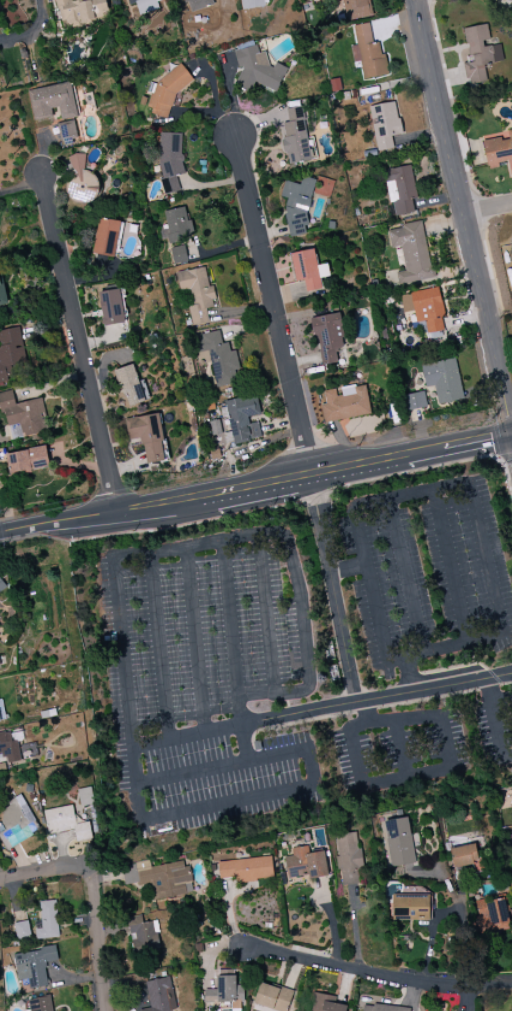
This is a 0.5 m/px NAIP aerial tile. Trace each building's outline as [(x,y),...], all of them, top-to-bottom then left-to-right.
[(61,27),(96,21),(95,16),(109,13),(106,0),(56,0),(61,27)] [(156,0),(124,0),(126,6),(136,3),(139,15),(159,9),(156,0)] [(188,13),(212,6),(211,0),(184,0),(188,13)] [(242,10),(265,7),(264,0),(240,0),(242,10)] [(370,17),(367,0),(342,0),(346,21),(370,17)] [(360,62),(363,80),(386,76),(381,43),(371,44),(368,24),(353,26),(356,46),(351,46),(353,63),(360,62)] [(463,29),(469,63),(465,64),(469,87),(487,83),(483,65),(503,61),(499,44),(491,46),(486,24),(463,29)] [(276,92),(287,68),(279,65),(269,67),(265,52),(258,54),(256,45),(233,51),(238,67),(243,69),(237,82),(238,86),(250,91),(254,82),(276,92)] [(28,91),(33,120),(53,116),(51,109),(58,107),(61,120),(78,117),(71,82),(28,91)] [(368,107),(377,152),(393,149),(391,136),(402,134),(396,102),(368,107)] [(285,109),(288,123),(282,123),(285,138),(282,138),(287,165),(311,161),(302,106),(285,109)] [(487,169),(498,168),(498,163),(511,161),(511,130),(507,130),(508,137),(483,142),(487,169)] [(183,134),(161,133),(159,193),(177,193),(178,175),(182,175),(183,134)] [(85,155),(70,155),(70,172),(66,172),(66,199),(97,199),(97,172),(85,172),(85,155)] [(384,171),(393,217),(414,213),(412,199),(417,198),(410,165),(384,171)] [(317,180),(302,177),(300,185),(284,181),(280,197),(291,200),(283,232),(303,236),(317,180)] [(164,211),(166,227),(159,228),(161,242),(193,238),(191,220),(186,220),(185,208),(164,211)] [(115,257),(120,221),(98,219),(93,254),(115,257)] [(387,228),(391,249),(400,247),(404,272),(396,273),(398,286),(432,280),(422,222),(387,228)] [(170,249),(173,265),(187,262),(184,246),(170,249)] [(322,290),(320,278),(329,277),(327,264),(317,266),(314,250),(290,253),(295,282),(304,280),(306,292),(322,290)] [(208,323),(206,309),(214,308),(212,299),(216,298),(214,286),(208,287),(205,268),(176,272),(180,292),(190,290),(192,305),(188,306),(192,326),(208,323)] [(400,295),(403,313),(413,311),(416,323),(424,321),(428,340),(444,336),(441,318),(444,317),(439,288),(400,295)] [(103,326),(125,323),(120,289),(98,292),(103,326)] [(310,318),(313,340),(318,339),(321,365),(338,363),(336,350),(344,349),(339,314),(310,318)] [(12,382),(9,366),(25,363),(19,327),(0,331),(0,383),(12,382)] [(216,388),(238,383),(235,371),(240,370),(236,350),(230,352),(228,343),(222,344),(220,332),(196,337),(199,353),(208,351),(216,388)] [(421,365),(425,388),(434,386),(438,406),(464,401),(455,359),(421,365)] [(126,406),(149,400),(143,380),(139,382),(134,365),(116,369),(126,406)] [(366,384),(341,388),(342,396),(336,396),(335,389),(324,391),(326,404),(321,405),(323,422),(370,415),(366,384)] [(0,414),(5,414),(8,427),(20,424),(23,437),(49,432),(42,398),(15,404),(12,390),(0,393),(0,412),(0,414)] [(427,408),(424,392),(403,396),(406,412),(427,408)] [(261,439),(257,418),(262,418),(257,395),(225,401),(233,444),(261,439)] [(146,464),(166,461),(159,414),(125,419),(128,440),(142,438),(146,464)] [(6,455),(10,476),(50,467),(45,446),(6,455)] [(4,757),(6,764),(21,761),(17,740),(12,742),(9,731),(0,733),(0,757),(4,757)] [(80,807),(93,805),(90,788),(77,790),(80,807)] [(384,821),(390,867),(415,864),(408,817),(384,821)] [(341,886),(362,884),(356,833),(335,835),(341,886)] [(481,869),(476,844),(450,849),(454,869),(472,865),(473,870),(481,869)] [(328,876),(324,851),(310,853),(309,846),(291,849),(292,856),(285,857),(288,878),(308,875),(309,879),(328,876)] [(273,878),(271,857),(217,862),(219,879),(236,878),(237,882),(273,878)] [(192,893),(185,861),(150,868),(149,861),(121,867),(125,887),(147,883),(150,896),(157,894),(158,900),(192,893)] [(428,921),(429,896),(392,896),(392,920),(428,921)] [(475,903),(478,916),(475,917),(480,936),(510,929),(503,897),(475,903)] [(59,938),(57,901),(39,902),(40,921),(35,921),(35,939),(59,938)] [(134,955),(161,949),(155,921),(143,923),(141,915),(126,918),(134,955)] [(16,940),(30,939),(28,922),(14,923),(16,940)] [(13,953),(17,981),(28,979),(29,989),(48,986),(44,963),(58,962),(56,948),(13,953)] [(231,1002),(231,1008),(243,1008),(243,985),(236,985),(236,972),(217,972),(217,1002),(231,1002)] [(170,977),(145,982),(150,1008),(139,1010),(175,1010),(176,1010),(170,977)] [(256,1010),(287,1010),(293,992),(261,982),(252,1010),(256,1010)] [(313,992),(309,1010),(346,1010),(348,1006),(335,1004),(336,997),(313,992)] [(53,997),(28,1000),(29,1010),(55,1010),(53,997)]
